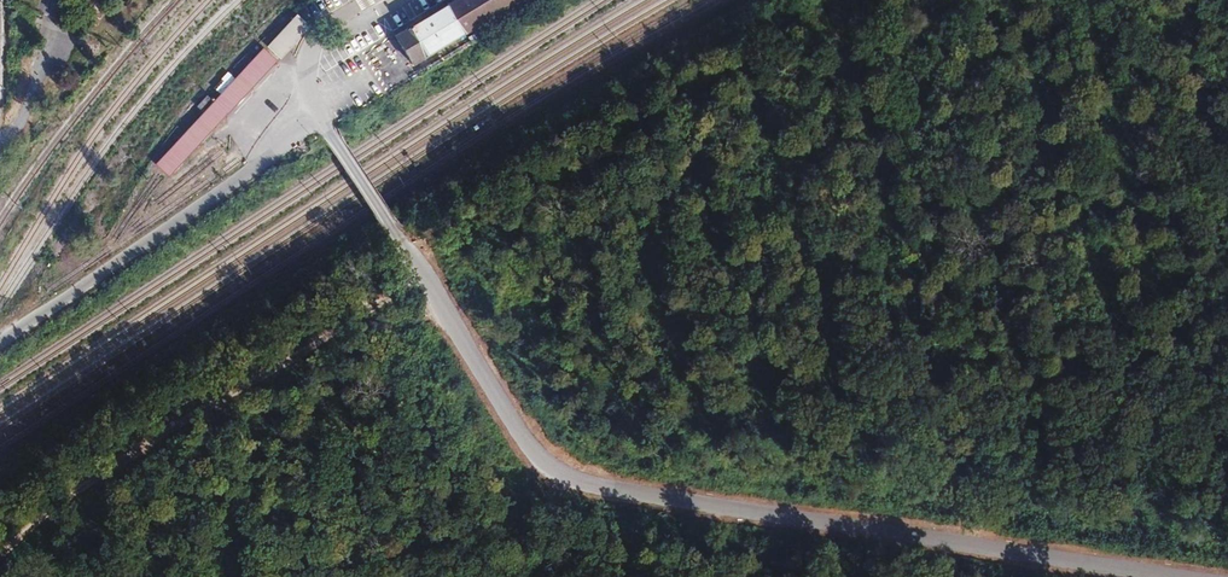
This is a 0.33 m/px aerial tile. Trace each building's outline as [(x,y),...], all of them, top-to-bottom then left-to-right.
[(391,39),(410,72),(529,0),(456,0),(391,39)] [(263,48),(278,62),(309,30),(294,15),(263,48)] [(231,107),(236,112),(279,64),(260,48),(233,79),(226,73),(212,89),(217,94),(153,167),(167,179),(231,107)]
